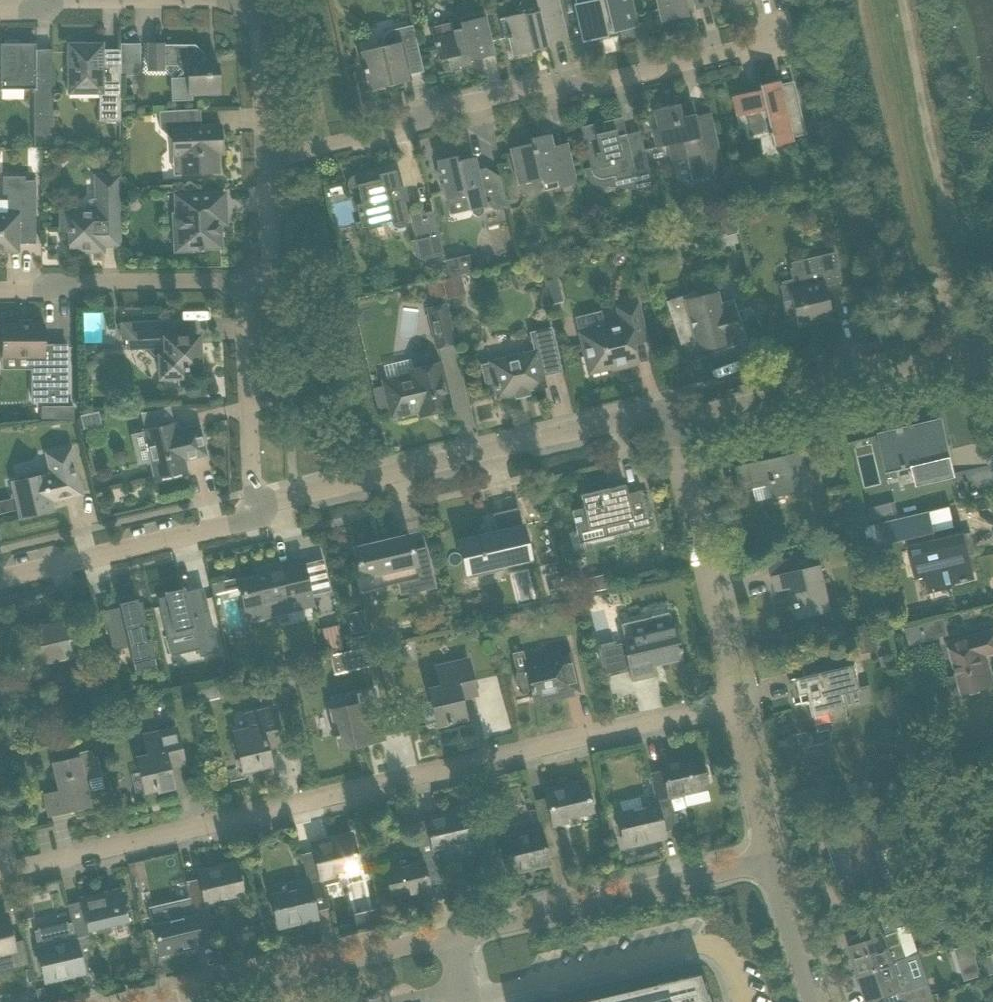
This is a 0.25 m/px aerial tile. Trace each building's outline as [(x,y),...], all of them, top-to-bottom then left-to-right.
[(499,19),(504,39),(508,38),(512,57),(534,51),(534,50),(547,46),(547,42),(567,38),(563,18),(558,0),(536,0),(538,11),(525,14),(525,13),(517,14),(499,19)] [(584,40),(602,36),(602,39),(603,40),(617,37),(617,36),(617,35),(615,30),(624,28),(635,25),(634,25),(634,24),(631,10),(628,0),(575,0),(584,40)] [(711,0),(656,0),(661,22),(687,16),(686,11),(712,5),(711,0)] [(495,55),(491,35),(486,16),(460,22),(461,28),(453,30),(452,22),(431,27),(434,40),(438,60),(447,58),(450,71),(471,66),(470,61),(495,55)] [(423,71),(418,52),(412,25),(388,31),(382,40),(383,46),(361,51),(365,69),(363,69),(364,73),(366,72),(370,90),(409,81),(408,75),(423,71)] [(52,70),(52,50),(36,50),(36,43),(21,44),(19,40),(5,40),(4,44),(0,44),(0,64),(0,80),(0,89),(34,89),(34,148),(52,148),(52,70)] [(148,63),(148,70),(163,70),(163,66),(176,66),(183,72),(176,79),(171,80),(172,102),(192,101),(191,95),(199,95),(219,94),(218,63),(214,63),(209,58),(209,55),(206,55),(195,45),(163,45),(163,43),(148,43),(148,63)] [(120,121),(120,76),(120,49),(103,49),(103,44),(68,44),(68,62),(68,94),(99,94),(99,121),(120,121)] [(120,44),(120,49),(120,76),(134,76),(135,75),(140,70),(140,44),(120,44)] [(801,125),(797,105),(783,109),(777,81),(758,85),(760,92),(754,93),(753,91),(735,95),(739,115),(738,115),(739,127),(743,126),(747,141),(769,135),(773,146),(791,142),(790,136),(803,133),(801,125)] [(725,176),(715,132),(715,131),(713,131),(714,133),(699,136),(694,114),(691,114),(690,111),(682,106),(679,107),(678,104),(653,110),(657,128),(652,129),(656,147),(667,145),(671,161),(686,158),(691,181),(708,177),(708,180),(725,176)] [(221,124),(201,125),(191,126),(191,110),(199,110),(199,111),(200,111),(200,109),(159,111),(160,128),(172,128),(173,157),(180,156),(181,174),(219,172),(218,154),(222,154),(221,124)] [(634,170),(626,137),(621,117),(602,122),(603,124),(594,126),(594,124),(581,127),(591,171),(593,175),(598,178),(603,178),(612,176),(614,176),(615,180),(634,176),(637,190),(654,192),(648,167),(634,170)] [(532,143),(510,148),(515,168),(515,170),(519,184),(525,183),(541,179),(541,183),(548,181),(550,190),(577,183),(574,170),(569,150),(567,142),(552,146),(549,134),(531,139),(532,143)] [(485,206),(479,181),(474,161),(473,157),(458,161),(457,156),(437,160),(438,167),(436,171),(439,184),(442,183),(446,200),(465,195),(468,210),(471,209),(472,213),(475,216),(481,214),(483,211),(482,207),(485,206)] [(347,183),(347,184),(347,185),(347,186),(347,187),(348,188),(348,189),(349,190),(349,191),(350,191),(351,192),(352,193),(353,193),(354,194),(355,194),(356,194),(357,194),(358,194),(359,194),(361,203),(356,205),(360,221),(355,223),(356,228),(364,227),(390,221),(390,222),(391,223),(391,224),(392,224),(392,225),(393,225),(393,226),(394,226),(395,227),(396,227),(397,227),(398,227),(399,227),(400,227),(401,227),(402,226),(403,226),(404,225),(404,224),(405,224),(405,223),(406,222),(406,221),(406,220),(406,219),(406,218),(406,217),(403,204),(407,203),(404,188),(400,189),(395,170),(379,174),(380,179),(366,182),(366,181),(365,180),(365,179),(364,178),(363,177),(362,176),(361,176),(360,175),(359,175),(358,175),(357,175),(356,175),(355,175),(354,175),(353,175),(352,176),(351,176),(351,177),(350,177),(350,178),(349,179),(348,179),(348,180),(348,181),(347,182),(347,183)] [(7,199),(7,213),(0,214),(0,252),(18,252),(18,244),(35,244),(35,180),(25,180),(25,176),(2,176),(3,195),(7,195),(7,199)] [(69,231),(69,232),(69,252),(103,251),(103,245),(118,245),(118,176),(96,176),(96,198),(92,198),(88,201),(85,205),(85,209),(61,209),(61,231),(69,231)] [(225,223),(225,214),(224,193),(175,196),(176,214),(174,215),(176,252),(199,250),(199,252),(203,251),(202,247),(220,247),(219,224),(225,223)] [(507,208),(504,193),(492,195),(488,202),(489,206),(496,210),(507,208)] [(411,241),(413,250),(413,251),(415,254),(416,255),(417,256),(419,257),(420,258),(422,258),(443,253),(433,211),(424,213),(423,211),(409,214),(415,240),(411,241)] [(780,285),(782,294),(786,313),(794,311),(798,327),(813,323),(812,320),(832,315),(824,284),(841,280),(835,252),(791,262),(795,282),(780,285)] [(461,274),(458,263),(451,259),(445,260),(449,277),(461,274)] [(668,306),(667,307),(673,326),(680,345),(681,344),(694,339),(697,350),(719,345),(721,351),(748,342),(741,323),(733,298),(718,303),(716,293),(708,295),(685,302),(688,314),(673,320),(668,306)] [(646,340),(642,321),(638,302),(617,307),(620,321),(604,325),(605,326),(579,333),(588,374),(611,368),(611,370),(638,364),(633,343),(646,340)] [(454,343),(450,324),(445,304),(427,309),(436,348),(454,343)] [(127,340),(128,350),(147,349),(147,352),(153,358),(158,358),(159,378),(183,377),(183,371),(201,370),(199,335),(159,337),(158,321),(121,323),(122,340),(127,340)] [(2,324),(2,344),(2,357),(32,357),(32,401),(66,401),(66,345),(44,345),(44,324),(2,324)] [(560,370),(555,351),(550,329),(531,334),(535,351),(489,362),(490,364),(482,366),(486,382),(494,380),(495,384),(493,384),(494,389),(496,389),(498,397),(545,386),(542,374),(560,370)] [(409,370),(410,375),(383,382),(391,417),(419,411),(420,415),(451,408),(440,363),(409,370)] [(169,407),(140,414),(143,427),(172,420),(169,407)] [(879,434),(884,453),(888,472),(917,465),(921,483),(954,476),(949,454),(947,454),(939,420),(879,434)] [(198,427),(179,431),(177,432),(175,423),(144,430),(155,477),(185,470),(183,459),(205,453),(198,427)] [(81,494),(76,474),(70,448),(46,454),(52,475),(44,477),(44,474),(14,481),(14,484),(10,485),(13,498),(17,497),(22,517),(52,510),(50,501),(81,494)] [(810,494),(805,471),(800,451),(733,467),(735,474),(737,483),(738,491),(752,488),(768,484),(771,497),(772,498),(793,492),(794,498),(810,494)] [(735,474),(725,476),(727,485),(737,483),(735,474)] [(583,508),(571,511),(579,543),(617,534),(630,531),(650,526),(641,490),(627,494),(624,484),(580,495),(583,508)] [(771,497),(768,484),(752,488),(755,501),(771,497)] [(0,501),(0,513),(15,510),(12,498),(0,501)] [(895,502),(861,510),(865,527),(883,523),(899,519),(895,502)] [(483,535),(459,540),(463,560),(466,574),(468,573),(502,565),(504,565),(504,566),(528,560),(528,559),(530,559),(518,509),(493,515),(496,532),(486,534),(484,535),(483,535)] [(899,519),(883,523),(889,543),(935,532),(934,529),(930,511),(899,519)] [(935,538),(907,545),(915,578),(926,575),(926,573),(947,568),(951,584),(955,583),(974,578),(969,556),(976,554),(970,534),(970,533),(965,534),(964,531),(935,538)] [(358,566),(354,567),(353,563),(352,563),(358,588),(381,582),(382,588),(409,581),(411,592),(434,587),(426,554),(413,557),(408,535),(389,539),(373,543),(354,547),(358,566)] [(310,596),(306,580),(301,560),(265,569),(267,575),(239,582),(246,611),(310,596)] [(822,565),(792,573),(772,577),(776,591),(791,587),(798,617),(832,609),(822,565)] [(590,577),(577,580),(580,594),(593,591),(590,577)] [(562,587),(549,590),(550,595),(550,596),(555,595),(556,599),(567,596),(565,588),(564,586),(562,587)] [(212,625),(205,596),(204,596),(204,598),(195,601),(193,590),(185,591),(184,587),(183,588),(183,592),(181,592),(180,589),(166,592),(164,592),(165,596),(157,598),(165,630),(167,640),(194,634),(200,657),(218,652),(212,625)] [(147,640),(143,626),(147,625),(142,602),(138,602),(136,595),(118,599),(119,607),(120,610),(114,611),(114,608),(100,611),(104,629),(107,629),(112,650),(129,646),(134,671),(147,668),(157,666),(151,639),(147,640)] [(33,625),(20,628),(25,648),(27,657),(37,655),(39,663),(42,663),(87,652),(82,632),(78,612),(52,618),(54,624),(34,629),(33,625)] [(673,626),(672,627),(669,613),(621,624),(624,638),(623,638),(632,680),(655,675),(652,665),(681,658),(679,651),(681,651),(680,647),(678,647),(673,626)] [(904,625),(908,644),(949,635),(945,616),(904,625)] [(978,635),(948,643),(957,674),(949,677),(946,682),(951,696),(962,693),(992,684),(992,681),(986,655),(992,653),(992,630),(978,635)] [(368,634),(348,639),(351,651),(367,647),(371,646),(368,634)] [(516,676),(515,680),(516,683),(516,686),(517,688),(519,691),(521,694),(532,691),(533,697),(552,693),(552,696),(577,690),(576,687),(571,664),(566,643),(551,646),(553,654),(525,661),(527,670),(516,673),(516,676)] [(351,651),(348,651),(352,670),(372,666),(367,647),(351,651)] [(473,685),(469,665),(467,660),(436,667),(441,687),(429,689),(437,722),(446,720),(446,723),(465,719),(458,688),(473,685)] [(855,664),(821,672),(796,678),(802,704),(810,702),(814,717),(829,713),(831,721),(848,717),(842,693),(861,689),(855,664)] [(0,672),(0,709),(14,706),(6,671),(0,672)] [(129,688),(114,691),(117,702),(131,698),(129,688)] [(383,738),(378,719),(372,692),(356,695),(358,704),(331,711),(340,748),(383,738)] [(109,697),(100,699),(103,711),(112,709),(109,697)] [(279,734),(275,714),(273,708),(244,714),(248,728),(234,732),(243,771),(270,765),(264,737),(279,734)] [(30,728),(18,730),(21,741),(33,738),(30,728)] [(181,753),(176,734),(175,728),(143,736),(148,756),(137,758),(145,791),(157,788),(158,791),(173,787),(165,757),(181,753)] [(93,757),(92,754),(92,753),(91,751),(90,751),(88,750),(87,750),(77,753),(78,756),(55,761),(62,789),(43,794),(48,817),(91,807),(87,792),(92,791),(89,780),(102,777),(97,756),(93,757)] [(649,773),(655,802),(669,798),(669,797),(683,794),(685,806),(710,800),(707,788),(699,754),(661,763),(662,770),(649,773)] [(533,800),(540,829),(554,825),(552,820),(591,811),(584,781),(545,791),(547,797),(533,800)] [(676,828),(669,798),(655,802),(656,806),(617,815),(625,846),(664,837),(663,832),(676,828)] [(413,824),(420,857),(435,853),(433,848),(474,839),(467,809),(426,818),(426,820),(413,824)] [(561,856),(554,825),(540,829),(540,830),(501,839),(509,873),(548,864),(547,859),(561,856)] [(301,854),(307,883),(322,880),(321,874),(358,866),(351,836),(334,840),(335,843),(314,848),(315,851),(301,854)] [(572,852),(563,854),(566,869),(576,866),(572,852)] [(441,882),(435,853),(420,857),(422,862),(385,871),(392,900),(429,892),(428,885),(441,882)] [(186,882),(192,910),(207,907),(205,901),(242,893),(235,863),(198,872),(199,879),(186,882)] [(329,908),(322,880),(307,883),(308,887),(271,896),(278,927),(316,918),(315,911),(329,908)] [(67,905),(71,922),(75,938),(89,935),(88,931),(128,922),(120,888),(80,898),(81,902),(67,905)] [(214,938),(207,907),(192,910),(194,915),(182,918),(178,901),(150,908),(160,955),(201,945),(200,941),(214,938)] [(13,948),(6,917),(0,918),(0,951),(13,948)] [(96,966),(89,935),(75,938),(71,922),(33,931),(45,982),(83,973),(82,969),(96,966)] [(906,958),(901,944),(897,932),(850,947),(859,973),(892,962),(906,958)] [(896,977),(892,962),(859,973),(868,999),(910,986),(906,974),(896,977)] [(703,973),(658,984),(660,991),(649,994),(648,989),(630,993),(631,998),(620,1000),(618,996),(601,1000),(601,1001),(713,1001),(703,973)] [(904,1001),(912,1001),(933,995),(929,984),(901,993),(904,1001)]
